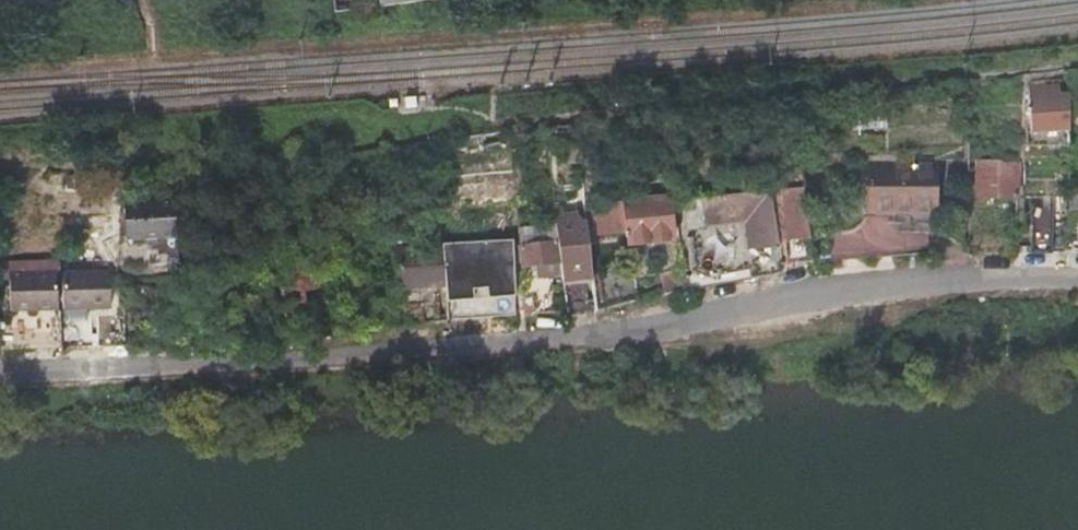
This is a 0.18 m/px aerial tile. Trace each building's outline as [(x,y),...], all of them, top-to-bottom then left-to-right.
[(350,0),(333,0),(333,11),(350,10),(350,0)] [(1067,129),(1067,95),(1056,95),(1056,84),(1026,84),(1025,129),(1067,129)] [(1028,153),(1067,153),(1067,141),(1025,141),(1024,141),(1024,145),(1028,153)] [(916,205),(916,159),(867,160),(868,206),(916,205)] [(933,159),(916,159),(916,205),(934,205),(933,159)] [(976,159),(974,196),(1016,198),(1018,161),(976,159)] [(1066,170),(1066,176),(1066,218),(1077,218),(1077,164),(1067,164),(1066,170)] [(777,248),(779,265),(812,263),(805,166),(776,167),(777,187),(785,190),(789,245),(777,245),(777,248)] [(175,188),(124,192),(126,229),(178,225),(175,188)] [(753,244),(777,242),(771,188),(703,194),(706,217),(751,212),(753,244)] [(669,196),(624,200),(626,219),(628,243),(673,239),(669,196)] [(591,282),(585,214),(579,215),(578,197),(555,199),(559,239),(560,260),(561,271),(563,285),(591,282)] [(620,198),(594,200),(596,227),(621,225),(620,198)] [(828,262),(873,259),(886,257),(904,254),(903,236),(884,224),(863,225),(855,232),(827,234),(828,262)] [(560,260),(559,239),(519,244),(522,265),(536,263),(538,274),(561,271),(560,260)] [(777,242),(753,244),(689,251),(691,287),(772,274),(779,273),(779,265),(777,248),(777,245),(777,242)] [(442,245),(395,248),(397,290),(445,288),(442,245)] [(297,268),(269,273),(275,306),(306,299),(305,289),(321,285),(314,251),(295,257),(297,268)] [(595,265),(598,302),(633,293),(630,262),(595,265)] [(114,263),(65,267),(67,301),(82,300),(90,300),(91,302),(116,299),(114,263)] [(163,295),(184,294),(181,266),(161,268),(163,295)] [(58,268),(12,271),(14,307),(38,305),(38,304),(61,302),(58,268)] [(592,302),(591,282),(563,285),(564,306),(592,302)] [(428,303),(428,321),(439,320),(439,302),(428,303)] [(94,307),(63,310),(64,341),(96,338),(94,307)] [(64,341),(63,310),(35,312),(37,342),(64,341)]
